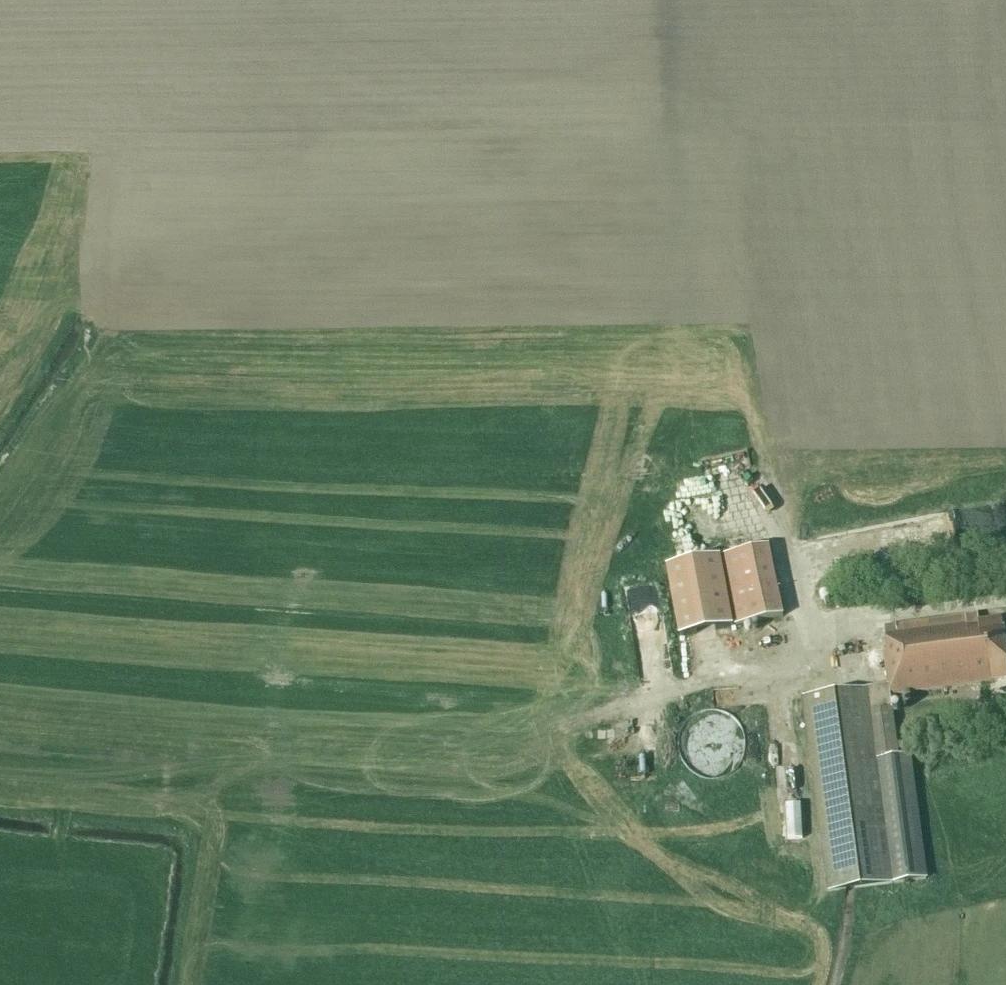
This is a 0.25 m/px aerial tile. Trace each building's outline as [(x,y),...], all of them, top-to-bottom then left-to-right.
[(679,636),(732,626),(719,556),(667,566),(679,636)] [(915,880),(890,695),(1005,679),(1005,652),(1001,619),(978,622),(977,615),(883,627),(887,652),(883,653),(888,685),(867,688),(867,690),(803,698),(828,892),(915,880)] [(683,772),(660,777),(664,792),(686,787),(683,772)]
